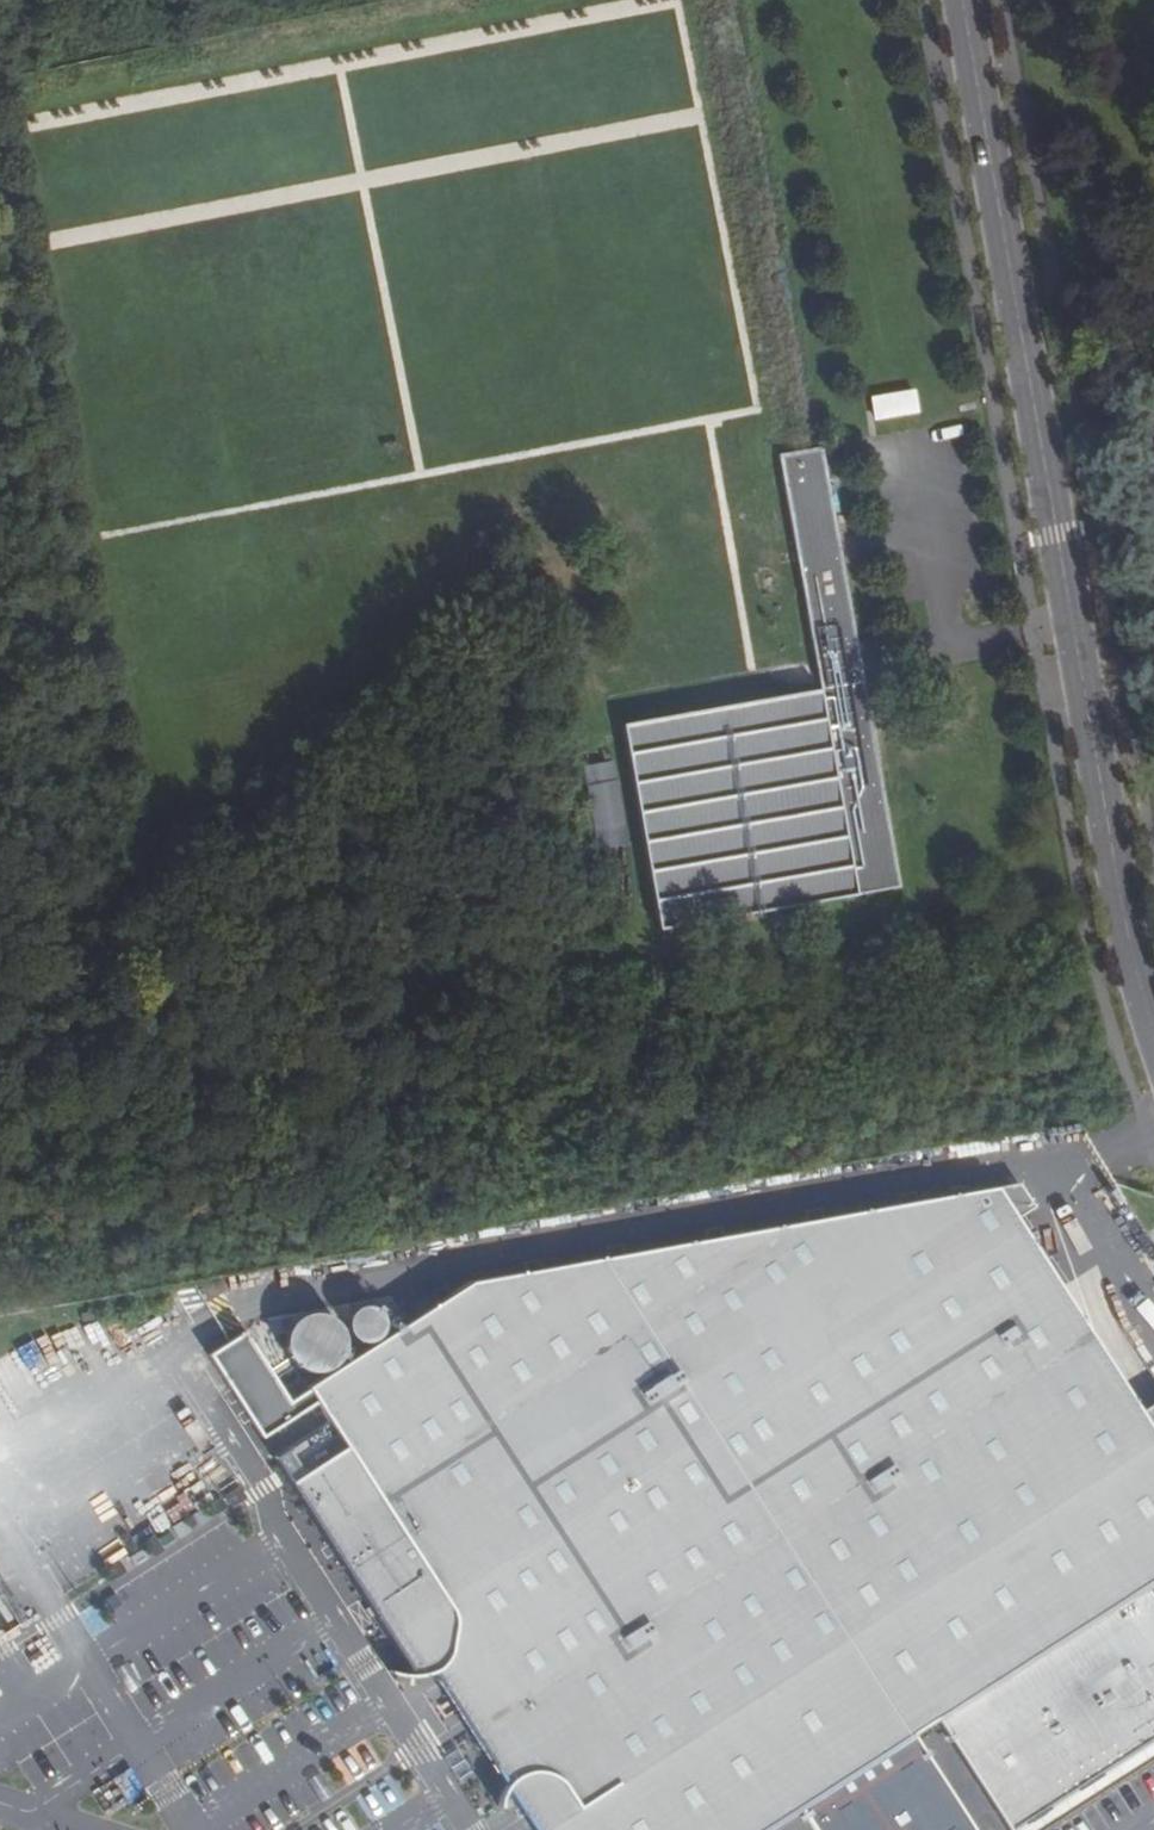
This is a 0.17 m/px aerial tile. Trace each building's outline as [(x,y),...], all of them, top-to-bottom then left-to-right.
[(915,389),(870,396),(874,422),(919,414),(915,389)] [(823,690),(624,725),(660,932),(903,889),(825,447),(781,454),(823,690)] [(1027,1661),(859,1398),(928,1354),(904,1317),(836,1361),(826,1346),(893,1303),(831,1205),(559,1253),(303,1419),(413,1591),(390,1606),(453,1704),(477,1689),(526,1766),(503,1782),(525,1815),(548,1800),(567,1829),(764,1829),(912,1735),(938,1718),(1027,1661)] [(910,1321),(1037,1239),(1018,1207),(889,1290),(910,1321)] [(1069,1634),(1153,1580),(1153,1534),(1087,1577),(960,1378),(921,1403),(1069,1634)] [(938,1718),(1010,1829),(1028,1829),(1055,1812),(1066,1805),(1153,1749),(1153,1580),(1144,1586),(1069,1634),(1027,1661),(938,1718)] [(477,1689),(453,1704),(503,1782),(526,1766),(477,1689)] [(912,1735),(764,1829),(974,1829),(912,1735)] [(1066,1805),(1055,1812),(1059,1817),(1069,1811),(1066,1805)]
